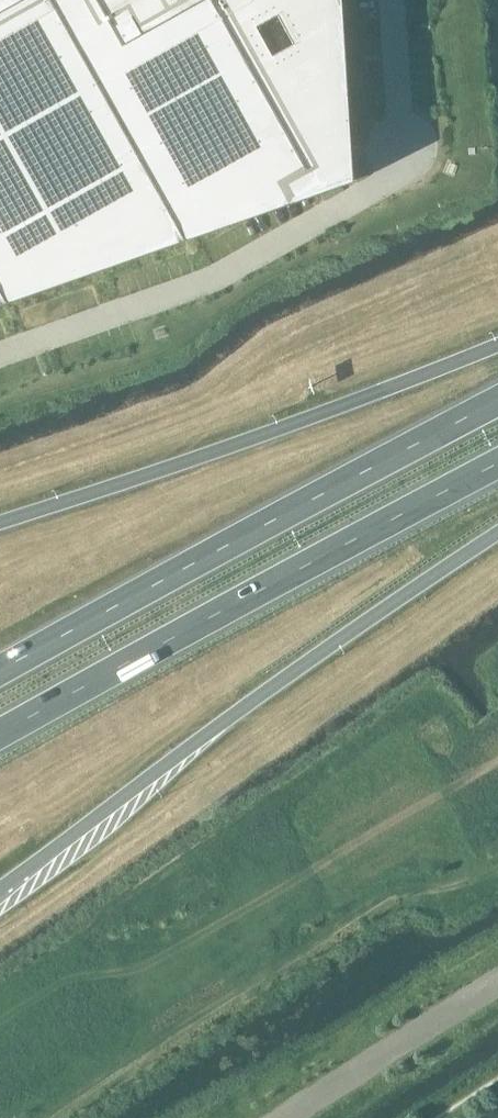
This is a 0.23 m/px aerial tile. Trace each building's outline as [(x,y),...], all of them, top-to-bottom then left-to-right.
[(3,307),(93,275),(181,245),(352,185),(348,132),(340,0),(0,0),(0,308),(3,307)]
